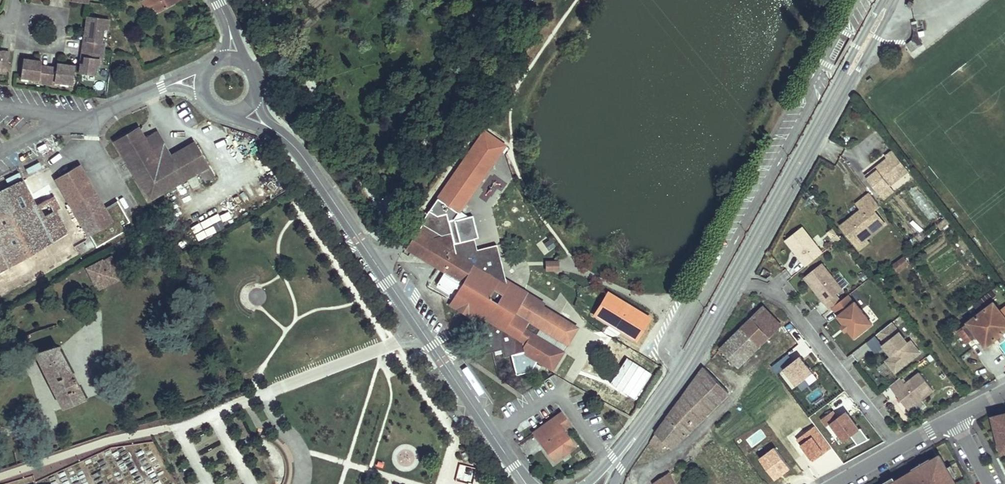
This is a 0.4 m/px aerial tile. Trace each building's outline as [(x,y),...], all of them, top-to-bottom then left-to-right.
[(151,0),(142,0),(147,9),(154,5),(151,0)] [(154,5),(157,12),(181,0),(151,0),(154,5)] [(108,19),(87,16),(84,35),(87,36),(87,41),(88,41),(87,49),(103,51),(104,43),(101,43),(103,29),(106,29),(108,19)] [(922,46),(918,39),(907,46),(911,53),(922,46)] [(80,63),(79,73),(95,75),(97,67),(101,67),(103,51),(87,49),(86,57),(84,56),(83,63),(80,63)] [(7,73),(9,57),(1,56),(1,54),(0,54),(0,72),(7,73)] [(41,64),(33,63),(33,60),(23,59),(21,77),(39,79),(38,82),(46,83),(48,67),(41,66),(41,64)] [(54,84),(55,82),(72,84),(75,66),(65,65),(65,68),(56,66),(56,68),(48,67),(46,83),(54,84)] [(145,138),(139,127),(115,141),(143,188),(145,187),(150,196),(160,191),(161,193),(200,171),(206,181),(214,177),(194,142),(169,157),(167,155),(168,151),(156,131),(145,138)] [(484,137),(458,175),(474,186),(500,148),(484,137)] [(877,174),(868,181),(879,196),(889,188),(908,174),(892,154),(886,159),(888,162),(876,171),(877,174)] [(88,235),(112,221),(104,208),(79,165),(56,179),(88,235)] [(876,171),(866,179),(868,181),(877,174),(876,171)] [(19,177),(0,188),(0,267),(62,231),(50,210),(38,217),(19,177)] [(150,196),(145,187),(143,188),(149,200),(161,193),(160,191),(150,196)] [(251,187),(245,189),(249,200),(255,198),(251,187)] [(889,188),(879,196),(884,202),(894,194),(889,188)] [(125,213),(137,207),(130,193),(118,199),(125,213)] [(868,240),(887,224),(876,210),(882,206),(872,193),(859,203),(863,208),(864,210),(857,215),(859,218),(845,228),(858,244),(866,237),(868,240)] [(126,230),(124,225),(130,222),(117,200),(104,208),(112,221),(88,235),(95,248),(126,230)] [(194,236),(231,220),(225,205),(188,221),(194,236)] [(900,205),(892,210),(905,234),(913,230),(900,205)] [(863,208),(842,224),(845,228),(859,218),(857,215),(864,210),(863,208)] [(507,285),(496,245),(476,250),(474,239),(460,242),(454,219),(448,220),(446,213),(437,216),(429,211),(421,223),(422,224),(419,229),(418,228),(406,249),(429,263),(437,260),(439,269),(462,283),(452,300),(461,305),(462,304),(470,309),(469,310),(478,316),(486,320),(477,335),(482,354),(501,349),(503,357),(511,355),(516,375),(531,371),(537,361),(548,368),(552,362),(557,361),(556,355),(559,349),(539,337),(542,331),(545,331),(550,332),(553,332),(560,320),(558,319),(559,317),(542,307),(544,304),(541,300),(539,299),(531,294),(524,292),(524,295),(520,309),(521,311),(519,315),(518,315),(497,302),(502,294),(494,289),(499,281),(507,285)] [(148,217),(142,221),(144,225),(151,222),(148,217)] [(802,227),(785,240),(806,266),(823,253),(802,227)] [(829,232),(833,238),(838,234),(833,229),(829,232)] [(841,238),(838,234),(833,238),(836,242),(841,238)] [(866,237),(858,244),(862,249),(870,243),(868,240),(866,237)] [(543,254),(555,247),(550,239),(538,246),(543,254)] [(111,255),(108,258),(116,273),(97,283),(100,289),(119,279),(120,270),(111,255)] [(907,263),(903,257),(891,266),(896,272),(907,263)] [(108,258),(88,268),(96,283),(97,283),(116,273),(108,258)] [(439,269),(437,260),(429,263),(439,269)] [(822,263),(804,277),(825,303),(835,295),(843,290),(822,263)] [(770,272),(764,269),(760,276),(767,279),(772,275),(770,272)] [(520,309),(524,295),(507,285),(499,281),(494,289),(502,294),(497,302),(518,315),(520,309)] [(830,309),(833,307),(840,301),(835,295),(825,303),(830,309)] [(855,338),(873,323),(856,302),(855,303),(848,295),(840,301),(833,307),(839,315),(837,316),(844,324),(845,325),(847,324),(849,327),(847,329),(848,330),(855,338)] [(461,305),(452,300),(449,305),(475,321),(478,316),(469,310),(470,309),(462,304),(461,305)] [(958,332),(969,345),(979,337),(987,347),(1004,333),(1004,317),(994,304),(958,332)] [(763,307),(720,349),(738,367),(781,325),(763,307)] [(567,345),(577,327),(559,317),(558,319),(560,320),(553,332),(550,332),(545,331),(542,331),(567,345)] [(920,353),(912,342),(909,344),(892,323),(878,334),(885,343),(883,345),(892,356),(901,368),(920,353)] [(542,331),(539,337),(559,349),(563,352),(567,345),(542,331)] [(866,343),(875,355),(884,348),(875,336),(866,343)] [(71,375),(56,346),(36,353),(52,387),(54,386),(57,392),(55,393),(63,409),(85,400),(78,387),(79,386),(77,383),(75,384),(72,378),(74,377),(72,374),(71,375)] [(783,370),(797,387),(815,373),(800,355),(783,370)] [(895,372),(901,368),(892,356),(886,361),(895,372)] [(624,358),(611,386),(631,395),(644,368),(624,358)] [(552,370),(557,361),(552,362),(548,368),(552,370)] [(685,436),(729,393),(704,367),(667,417),(685,436)] [(775,373),(781,384),(789,379),(782,368),(775,373)] [(920,373),(905,384),(900,378),(890,386),(909,410),(934,390),(920,373)] [(811,403),(823,395),(819,389),(806,397),(811,403)] [(449,407),(446,410),(452,418),(455,415),(449,407)] [(826,425),(838,418),(833,411),(822,419),(826,425)] [(562,413),(533,435),(553,462),(575,445),(564,430),(570,424),(562,413)] [(856,446),(865,441),(852,414),(828,425),(837,444),(852,437),(856,446)] [(452,418),(458,426),(461,423),(455,415),(452,418)] [(669,450),(685,436),(667,417),(655,435),(665,446),(669,450)] [(650,442),(660,452),(665,446),(655,435),(650,442)] [(956,483),(953,478),(947,468),(940,455),(932,460),(930,461),(931,463),(914,473),(913,471),(896,481),(891,483),(956,483)] [(914,473),(931,463),(930,461),(932,460),(931,458),(912,469),(913,471),(914,473)] [(957,475),(951,465),(947,468),(953,478),(957,475)] [(661,478),(663,483),(674,483),(670,472),(661,478)]
